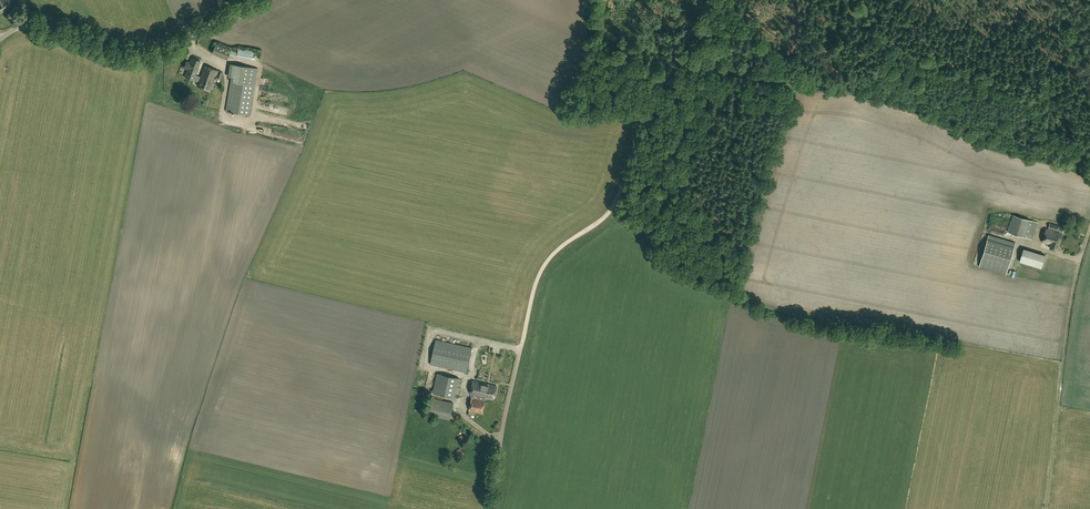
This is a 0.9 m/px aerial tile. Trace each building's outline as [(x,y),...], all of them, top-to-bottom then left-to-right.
[(13,6),(9,0),(0,0),(0,13),(13,6)] [(238,56),(254,59),(255,52),(239,49),(239,52),(232,50),(231,56),(238,57),(238,56)] [(200,77),(195,75),(200,62),(192,59),(185,77),(194,80),(199,82),(197,86),(210,91),(215,77),(221,78),(223,72),(205,65),(200,77)] [(249,115),(257,68),(232,64),(230,77),(231,77),(226,111),(249,115)] [(1008,232),(1028,238),(1032,239),(1033,235),(1037,222),(1013,215),(1008,232)] [(1048,228),(1047,228),(1043,242),(1051,245),(1050,248),(1057,250),(1064,227),(1050,223),(1048,228)] [(1016,242),(989,235),(981,267),(1007,274),(1016,242)] [(1020,260),(1042,265),(1045,251),(1023,246),(1020,260)] [(467,373),(473,348),(436,340),(431,365),(467,373)] [(433,393),(455,398),(459,378),(437,373),(433,393)] [(470,393),(473,394),(486,397),(494,399),(497,386),(473,381),(470,393)] [(473,394),(470,411),(482,414),(486,397),(473,394)] [(450,419),(454,403),(432,398),(428,415),(450,419)] [(456,440),(460,445),(469,438),(465,433),(456,440)] [(452,456),(457,461),(465,454),(460,448),(452,456)]
